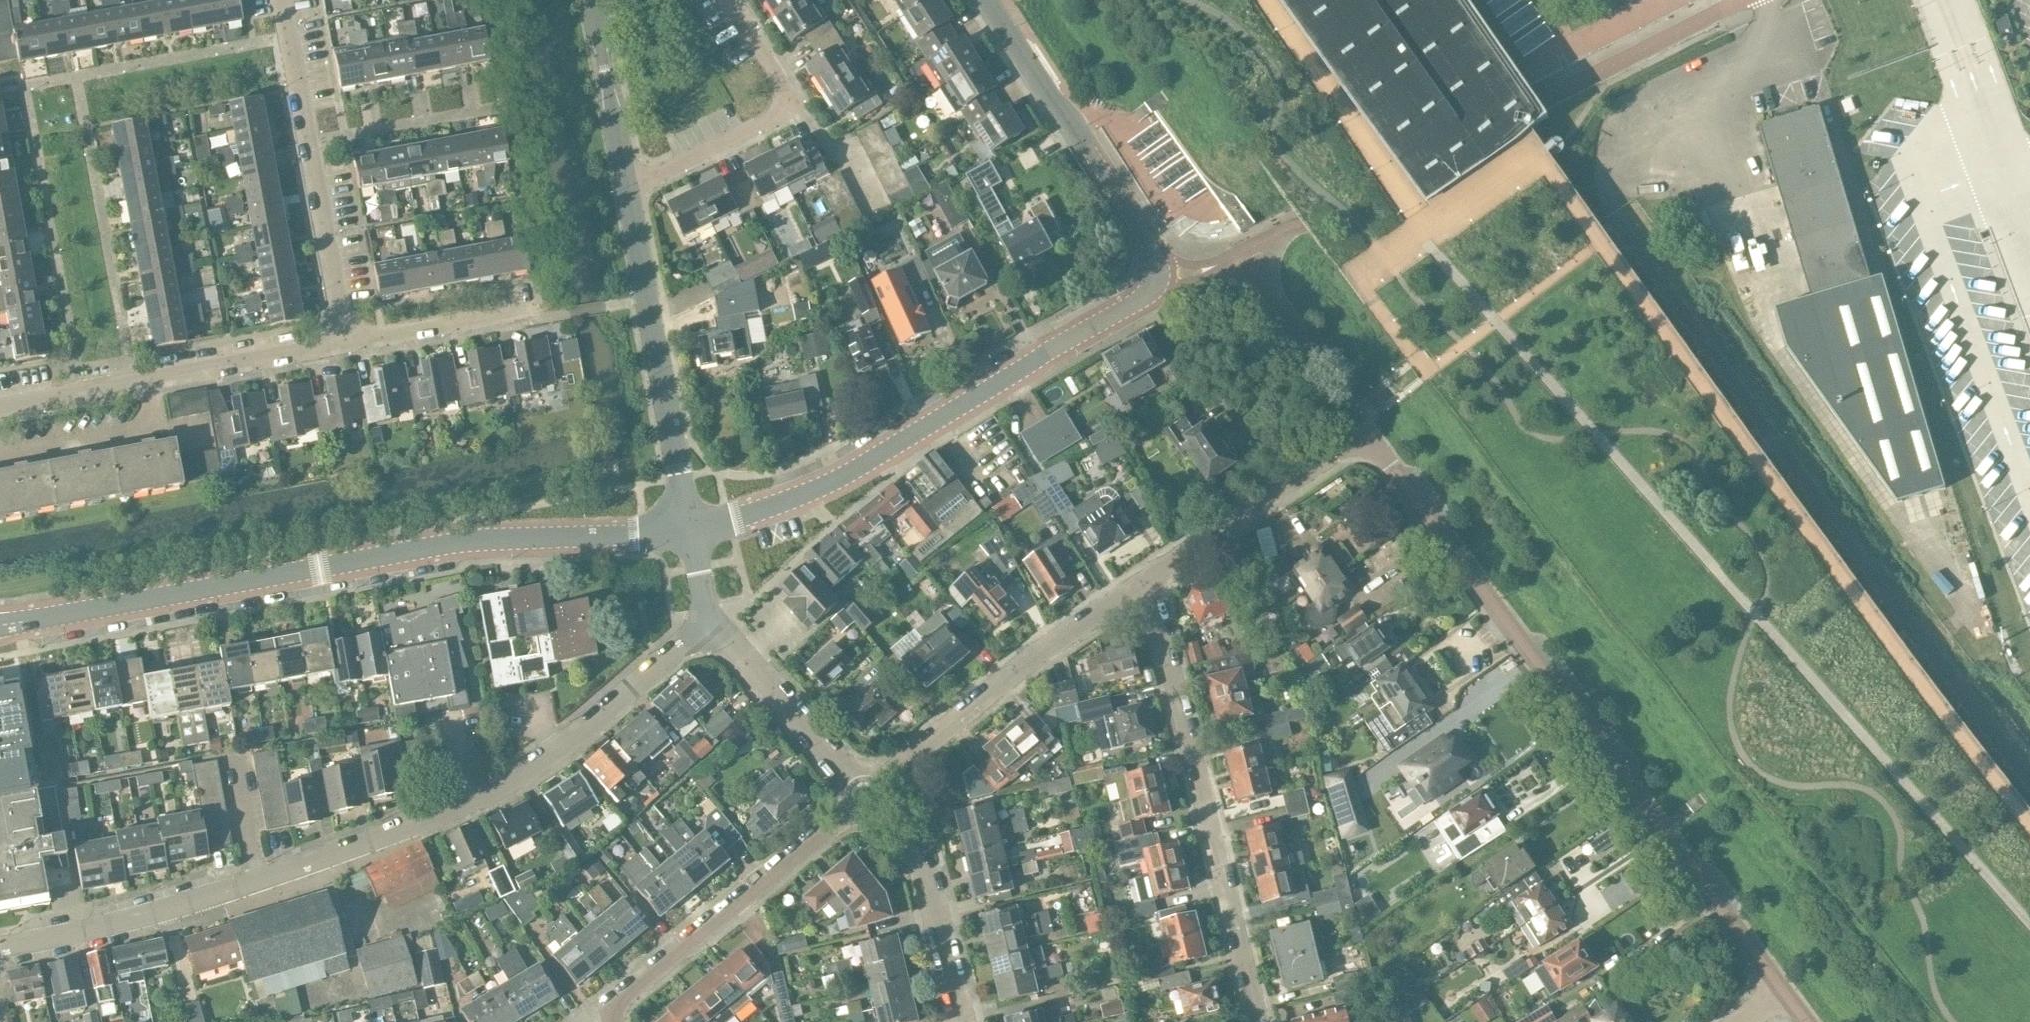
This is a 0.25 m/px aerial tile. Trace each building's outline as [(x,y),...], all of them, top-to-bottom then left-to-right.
[(8,7),(7,0),(0,0),(0,9),(8,7)] [(87,17),(75,19),(70,12),(68,0),(63,0),(59,1),(62,17),(63,21),(62,21),(68,54),(93,49),(87,17)] [(124,10),(119,4),(118,0),(109,0),(111,8),(112,12),(118,44),(142,40),(136,8),(124,10)] [(192,31),(186,0),(177,0),(161,3),(167,35),(192,31)] [(216,26),(211,0),(186,0),(192,31),(216,26)] [(216,26),(241,21),(237,0),(211,0),(216,26)] [(804,0),(766,0),(777,17),(804,0)] [(837,32),(822,8),(816,12),(808,0),(804,0),(777,17),(793,41),(804,34),(813,48),(837,32)] [(931,0),(896,0),(906,16),(931,0)] [(956,32),(949,22),(952,19),(940,0),(931,0),(906,16),(920,38),(916,41),(924,53),(956,32)] [(1547,118),(1509,63),(1502,52),(1466,0),(1282,0),(1373,127),(1381,137),(1426,201),(1434,195),(1442,190),(1475,167),(1482,162),(1490,157),(1496,153),(1526,132),(1528,131),(1537,124),(1547,118)] [(53,16),(62,17),(59,1),(50,2),(53,16)] [(142,40),(167,35),(161,3),(136,8),(142,40)] [(0,9),(0,21),(11,19),(9,10),(8,7),(0,9)] [(18,8),(9,10),(11,19),(12,27),(21,22),(18,8)] [(93,49),(118,44),(112,12),(87,17),(93,49)] [(453,14),(456,29),(457,29),(465,25),(462,12),(453,14)] [(448,29),(456,29),(453,14),(445,15),(448,29)] [(2001,38),(2012,34),(2007,16),(1995,19),(2001,38)] [(0,21),(0,34),(13,32),(13,31),(12,27),(11,19),(0,21)] [(44,58),(68,54),(62,21),(38,26),(44,58)] [(439,71),(433,39),(420,41),(415,34),(413,21),(404,22),(414,75),(439,71)] [(390,80),(414,75),(404,22),(396,24),(398,37),(383,40),(390,80)] [(19,63),(44,58),(38,26),(13,31),(18,59),(19,63)] [(489,61),(485,39),(483,29),(457,34),(463,66),(489,61)] [(390,80),(383,40),(366,43),(364,30),(356,32),(359,49),(365,84),(390,80)] [(0,34),(0,63),(18,59),(13,32),(0,34)] [(340,89),(365,84),(359,49),(356,32),(347,33),(349,46),(333,49),(334,57),(340,89)] [(825,91),(855,72),(846,58),(851,54),(837,32),(813,48),(820,60),(809,67),(825,91)] [(956,32),(924,53),(930,62),(929,62),(945,87),(950,83),(950,84),(981,64),(964,38),(961,40),(956,32)] [(439,71),(463,66),(457,34),(433,39),(439,71)] [(967,121),(999,100),(992,89),(996,87),(981,64),(950,84),(964,106),(960,109),(967,121)] [(851,108),(859,120),(883,104),(875,92),(869,82),(863,86),(855,72),(825,91),(840,115),(851,108)] [(1168,102),(1154,112),(1195,168),(1215,197),(1229,216),(1240,232),(1256,224),(1255,223),(1235,195),(1267,173),(1263,168),(1247,145),(1223,112),(1199,79),(1168,102)] [(233,129),(265,123),(260,98),(228,104),(233,129)] [(999,100),(967,121),(979,138),(981,137),(985,143),(987,141),(993,151),(1024,131),(1008,106),(1005,108),(999,100)] [(209,116),(223,114),(224,105),(208,108),(209,116)] [(1946,488),(1911,372),(1882,277),(1871,280),(1819,108),(1759,125),(1810,298),(1774,309),(1786,349),(1898,503),(1946,488)] [(152,127),(166,124),(164,116),(148,119),(152,127)] [(116,150),(148,144),(143,120),(111,126),(116,150)] [(862,144),(883,133),(878,122),(856,133),(862,144)] [(238,154),(270,148),(265,123),(233,129),(235,141),(229,147),(216,149),(217,159),(233,155),(238,154)] [(482,167),(507,162),(501,130),(476,135),(482,167)] [(867,155),(889,144),(883,133),(862,144),(867,155)] [(11,160),(6,135),(0,136),(0,162),(11,160)] [(458,171),(482,167),(476,135),(452,139),(458,171)] [(433,176),(458,171),(452,139),(427,144),(433,176)] [(807,151),(803,144),(800,145),(798,141),(772,154),(788,186),(803,178),(806,184),(830,173),(817,146),(807,151)] [(121,175),(153,169),(148,144),(116,150),(121,175)] [(427,144),(403,148),(406,168),(410,188),(422,186),(426,185),(428,198),(431,210),(439,208),(436,196),(434,181),(434,180),(433,180),(433,176),(427,144)] [(872,166),(894,155),(889,144),(867,155),(872,166)] [(242,179),(274,173),(270,148),(238,154),(242,179)] [(394,191),(410,188),(403,148),(378,153),(388,205),(396,204),(394,191)] [(210,149),(198,151),(199,161),(212,159),(210,149)] [(379,207),(388,205),(378,153),(353,158),(359,190),(373,187),(377,194),(379,207)] [(788,186),(772,154),(747,167),(752,178),(740,185),(753,211),(777,199),(781,207),(795,200),(788,186)] [(233,155),(217,159),(219,166),(232,164),(233,155)] [(899,165),(899,164),(894,155),(872,166),(877,176),(899,165)] [(157,168),(173,165),(172,158),(158,160),(157,168)] [(15,185),(11,160),(0,162),(0,187),(15,185)] [(173,165),(157,168),(157,169),(161,177),(175,175),(173,165)] [(883,187),(905,176),(899,165),(877,176),(883,187)] [(125,200),(157,194),(153,169),(121,175),(125,200)] [(1049,238),(1062,231),(1045,201),(1030,209),(1035,220),(1015,231),(992,189),(1003,183),(996,170),(971,184),(978,196),(977,197),(1017,269),(1054,249),(1049,238)] [(478,188),(485,187),(483,171),(475,175),(478,188)] [(824,194),(846,183),(840,171),(818,182),(824,194)] [(247,203),(279,197),(274,173),(242,179),(247,203)] [(888,198),(910,187),(905,176),(883,187),(888,198)] [(753,211),(740,185),(731,189),(727,181),(724,183),(722,179),(697,191),(712,223),(727,216),(730,222),(753,211)] [(434,180),(436,196),(445,195),(443,181),(434,180)] [(952,228),(966,220),(945,182),(930,191),(952,228)] [(829,204),(851,194),(846,183),(824,194),(829,204)] [(20,209),(15,185),(0,187),(0,212),(20,209)] [(910,187),(888,198),(893,208),(915,197),(910,187)] [(697,230),(712,223),(697,191),(670,204),(689,242),(700,237),(697,230)] [(130,225),(162,218),(157,194),(125,200),(130,225)] [(475,194),(465,196),(467,206),(477,204),(475,194)] [(834,215),(856,204),(851,194),(829,204),(834,215)] [(226,207),(242,204),(238,196),(225,199),(226,207)] [(251,228),(284,222),(279,197),(247,203),(251,228)] [(242,204),(226,207),(228,216),(242,213),(243,205),(242,204)] [(839,225),(861,214),(856,204),(834,215),(839,225)] [(167,218),(183,215),(181,207),(167,209),(167,218)] [(24,234),(20,209),(0,212),(0,238),(24,234)] [(839,225),(844,234),(866,223),(861,214),(839,225)] [(183,215),(167,218),(171,226),(184,224),(183,215)] [(135,249),(167,243),(162,218),(130,225),(135,249)] [(492,223),(495,239),(496,239),(504,235),(502,221),(492,223)] [(256,253),(288,247),(284,222),(251,228),(256,253)] [(486,238),(495,239),(492,223),(484,224),(486,238)] [(478,280),(472,248),(448,252),(447,248),(455,244),(452,230),(443,232),(446,250),(453,285),(478,280)] [(429,289),(453,285),(446,250),(443,232),(434,233),(437,247),(434,255),(423,257),(429,289)] [(930,262),(937,273),(936,273),(950,297),(947,307),(957,310),(960,300),(986,286),(984,283),(987,281),(971,254),(970,254),(958,233),(925,252),(931,262),(930,262)] [(29,258),(24,234),(0,238),(0,263),(29,258)] [(429,289),(423,257),(410,259),(406,253),(403,239),(394,241),(404,294),(429,289)] [(502,276),(528,271),(522,239),(496,244),(502,276)] [(803,253),(812,249),(808,239),(799,243),(803,253)] [(379,298),(404,294),(394,241),(386,243),(388,257),(384,257),(385,264),(373,266),(379,298)] [(139,274),(171,268),(167,243),(135,249),(139,274)] [(478,280),(502,276),(496,244),(472,248),(478,280)] [(235,256),(251,253),(248,245),(234,248),(235,256)] [(260,277),(293,271),(288,247),(256,253),(260,277)] [(251,253),(235,256),(237,265),(251,262),(252,254),(251,253)] [(813,267),(806,253),(799,256),(806,270),(813,267)] [(176,267),(192,264),(190,256),(177,258),(176,267)] [(33,283),(29,258),(0,263),(0,288),(1,288),(1,289),(33,283)] [(739,285),(742,284),(731,261),(704,274),(715,296),(725,292),(739,285)] [(192,264),(176,267),(176,268),(180,275),(194,273),(192,264)] [(144,299),(176,293),(171,268),(139,274),(144,299)] [(867,285),(874,303),(882,299),(902,345),(904,344),(908,345),(914,343),(915,339),(930,332),(901,268),(873,281),(874,282),(867,285)] [(265,302),(297,296),(293,271),(260,277),(265,302)] [(874,303),(867,285),(864,278),(850,284),(863,314),(856,317),(857,321),(841,328),(859,372),(861,371),(865,373),(872,371),(874,366),(876,365),(875,364),(884,360),(869,326),(882,321),(874,303)] [(6,313),(38,307),(33,283),(1,289),(6,313)] [(710,332),(694,335),(698,355),(699,355),(701,367),(717,364),(716,356),(735,353),(736,360),(753,357),(752,353),(744,313),(752,311),(747,285),(739,287),(739,285),(725,292),(726,294),(730,315),(715,318),(716,325),(709,327),(710,332)] [(149,324),(181,318),(176,293),(144,299),(149,324)] [(244,306),(260,303),(257,294),(243,297),(244,306)] [(297,296),(265,302),(270,327),(302,321),(297,296)] [(809,302),(797,304),(800,319),(812,316),(809,302)] [(260,303),(244,306),(246,314),(260,311),(261,303),(260,303)] [(185,317),(201,314),(200,305),(186,308),(185,316),(185,317)] [(42,332),(38,307),(6,313),(9,330),(2,331),(2,330),(0,330),(0,340),(5,339),(5,338),(10,337),(10,338),(42,332)] [(201,314),(185,317),(189,325),(203,322),(201,314)] [(181,318),(149,324),(153,348),(186,342),(181,318)] [(42,332),(10,338),(15,362),(47,356),(42,332)] [(824,332),(801,338),(805,355),(828,349),(824,332)] [(1155,387),(1147,373),(1164,363),(1146,334),(1105,357),(1106,359),(1114,372),(1107,376),(1124,406),(1155,387)] [(501,365),(506,391),(507,390),(508,396),(538,391),(537,385),(552,382),(545,341),(515,346),(517,361),(502,364),(502,365),(501,365)] [(502,365),(502,364),(500,364),(497,349),(468,355),(470,369),(454,372),(455,374),(454,374),(459,400),(460,399),(461,405),(491,400),(490,394),(506,391),(501,365),(502,365)] [(455,374),(454,372),(453,373),(450,358),(420,364),(423,378),(408,381),(408,383),(406,383),(411,409),(413,408),(414,414),(444,408),(443,403),(459,400),(454,374),(455,374)] [(408,383),(408,381),(406,382),(403,367),(373,373),(376,387),(360,390),(361,391),(360,391),(365,417),(366,417),(367,423),(397,417),(396,411),(411,409),(406,383),(408,383)] [(772,422),(808,414),(807,409),(822,406),(816,375),(799,378),(800,381),(765,389),(772,422)] [(361,391),(360,390),(359,391),(356,376),(326,382),(329,396),(313,399),(313,400),(312,400),(317,426),(319,426),(320,432),(350,426),(348,421),(365,417),(360,391),(361,391)] [(313,400),(313,399),(312,399),(309,385),(279,391),(281,405),(266,408),(267,409),(266,409),(271,435),(272,435),(273,441),(302,435),(301,429),(317,426),(312,400),(313,400)] [(209,412),(205,388),(193,391),(197,415),(209,412)] [(184,417),(197,415),(193,391),(180,393),(184,417)] [(169,420),(184,417),(180,393),(165,396),(169,420)] [(217,451),(255,444),(254,438),(271,435),(266,409),(267,409),(266,408),(264,408),(262,394),(232,400),(234,414),(209,419),(215,450),(216,449),(217,451)] [(1059,411),(1022,433),(1041,463),(1077,441),(1059,411)] [(1198,432),(1186,415),(1166,429),(1186,457),(1190,454),(1209,481),(1237,462),(1236,461),(1237,457),(1236,454),(1235,451),(1233,448),(1230,447),(1227,447),(1211,423),(1198,432)] [(379,429),(370,431),(372,445),(381,443),(379,429)] [(60,508),(123,497),(183,486),(182,484),(196,482),(191,454),(177,457),(174,440),(153,444),(140,446),(115,451),(89,456),(77,458),(51,463),(26,467),(13,470),(0,472),(0,519),(60,508)] [(208,480),(221,477),(217,451),(216,449),(215,450),(202,452),(208,480)] [(984,513),(973,498),(934,451),(916,465),(922,471),(905,485),(940,529),(912,553),(921,563),(923,561),(924,562),(931,557),(930,556),(984,513)] [(202,452),(191,454),(196,482),(208,480),(202,452)] [(1065,460),(1036,475),(1059,512),(1070,505),(1056,484),(1073,476),(1065,460)] [(1044,522),(1059,512),(1036,475),(1011,491),(1022,509),(1032,503),(1044,522)] [(878,526),(882,523),(908,502),(893,485),(857,513),(872,531),(878,526)] [(1103,507),(1096,496),(1075,511),(1082,522),(1080,523),(1102,555),(1135,532),(1113,500),(1103,507)] [(926,539),(938,528),(919,504),(907,515),(926,539)] [(857,513),(839,528),(862,557),(863,558),(870,566),(879,558),(880,557),(872,547),(878,542),(889,533),(882,523),(878,526),(872,531),(857,513)] [(838,529),(805,558),(806,558),(810,564),(807,567),(807,566),(807,567),(829,591),(864,560),(863,558),(862,557),(839,528),(838,529)] [(993,548),(987,553),(996,564),(1010,552),(999,531),(995,534),(987,540),(993,548)] [(1309,588),(1337,570),(1320,545),(1312,550),(1316,555),(1297,568),(1286,552),(1264,568),(1269,587),(1292,571),(1298,579),(1302,577),(1309,588)] [(1051,603),(1067,593),(1066,592),(1073,587),(1047,548),(1024,562),(1051,603)] [(913,556),(901,566),(915,582),(927,572),(913,556)] [(880,579),(890,571),(879,558),(870,566),(880,579)] [(1011,615),(1018,609),(981,563),(949,590),(964,608),(976,598),(998,625),(1002,622),(1003,624),(1012,616),(1011,615)] [(807,567),(783,588),(792,598),(786,604),(803,623),(809,618),(815,624),(839,602),(829,591),(807,567)] [(1337,570),(1309,588),(1310,589),(1306,592),(1315,605),(1308,610),(1307,620),(1312,627),(1322,629),(1334,621),(1336,611),(1332,606),(1353,592),(1337,570)] [(1204,581),(1196,584),(1189,602),(1193,610),(1194,609),(1200,624),(1233,609),(1232,606),(1243,602),(1232,574),(1220,579),(1219,575),(1205,581),(1204,581)] [(543,614),(538,586),(477,597),(494,689),(534,681),(529,656),(513,660),(510,643),(535,638),(535,637),(546,635),(543,614)] [(863,598),(847,611),(863,630),(879,617),(863,598)] [(387,677),(393,707),(465,693),(461,670),(467,668),(459,643),(462,642),(455,620),(454,612),(457,611),(454,600),(436,605),(427,607),(427,608),(395,618),(393,613),(376,616),(387,677)] [(529,656),(534,681),(548,678),(545,665),(596,655),(591,629),(589,629),(587,618),(589,618),(586,600),(555,606),(556,612),(543,614),(546,635),(535,637),(535,638),(510,643),(513,660),(529,656)] [(1358,607),(1338,621),(1347,635),(1367,621),(1358,607)] [(843,611),(835,618),(844,628),(845,629),(852,621),(843,611)] [(360,682),(387,677),(376,616),(379,634),(352,639),(360,682)] [(949,624),(934,637),(930,633),(922,640),(947,670),(947,671),(969,653),(956,638),(959,636),(949,624)] [(1370,630),(1365,625),(1333,647),(1344,662),(1352,656),(1362,669),(1391,648),(1375,626),(1370,630)] [(334,686),(323,630),(297,635),(305,678),(321,675),(323,684),(333,682),(334,686)] [(360,682),(352,639),(327,643),(325,630),(323,630),(334,686),(360,682)] [(278,683),(305,678),(297,635),(270,640),(278,683)] [(252,688),(278,683),(270,640),(244,645),(252,688)] [(947,671),(947,670),(922,640),(914,646),(917,650),(902,663),(912,675),(914,673),(927,688),(947,671)] [(1193,661),(1205,658),(1200,640),(1188,643),(1193,661)] [(842,654),(833,643),(807,666),(826,687),(852,665),(851,664),(861,655),(851,645),(842,654)] [(228,692),(252,688),(244,645),(218,650),(220,663),(228,706),(230,706),(228,692)] [(1104,682),(1138,674),(1131,646),(1109,652),(1110,655),(1098,658),(1098,660),(1089,663),(1093,678),(1102,676),(1104,682)] [(1299,668),(1311,660),(1300,647),(1291,654),(1299,668)] [(1211,700),(1247,691),(1244,679),(1247,678),(1250,676),(1252,673),(1254,670),(1254,666),(1254,663),(1252,652),(1212,662),(1216,676),(1208,678),(1210,687),(1208,688),(1211,700)] [(1304,684),(1319,674),(1317,670),(1327,663),(1322,655),(1297,673),(1304,684)] [(1377,710),(1378,711),(1415,685),(1400,664),(1393,669),(1385,659),(1342,689),(1350,700),(1370,686),(1375,693),(1371,696),(1370,699),(1377,709),(1377,710)] [(120,708),(146,703),(138,660),(112,665),(120,708)] [(177,715),(169,672),(143,677),(140,660),(138,660),(146,703),(149,720),(177,715)] [(203,711),(228,706),(220,663),(194,668),(203,711)] [(877,663),(852,684),(863,698),(850,709),(865,727),(876,717),(882,724),(894,713),(887,705),(887,706),(884,702),(898,690),(889,680),(890,678),(877,663)] [(94,712),(120,708),(112,665),(86,670),(94,712)] [(203,711),(194,668),(169,672),(177,715),(177,716),(203,711)] [(67,717),(94,712),(86,670),(59,675),(67,717)] [(668,687),(693,715),(711,699),(685,671),(668,687)] [(41,722),(67,717),(59,675),(33,680),(41,722)] [(1060,709),(1088,702),(1086,691),(1077,693),(1075,680),(1050,686),(1055,710),(1060,709)] [(45,788),(40,762),(32,764),(17,682),(5,685),(1,686),(2,692),(0,692),(0,797),(45,788)] [(1393,732),(1384,739),(1392,751),(1372,765),(1391,751),(1395,749),(1432,724),(1424,713),(1431,708),(1415,685),(1378,711),(1393,732)] [(686,722),(693,715),(668,687),(650,704),(674,731),(685,721),(686,722)] [(1247,691),(1211,700),(1215,716),(1217,715),(1219,724),(1253,715),(1247,691)] [(1307,709),(1322,701),(1315,695),(1311,697),(1303,697),(1305,705),(1307,709)] [(1088,702),(1060,709),(1078,705),(1082,723),(1104,717),(1112,750),(1125,747),(1124,741),(1153,735),(1146,708),(1143,708),(1141,706),(1138,706),(1136,708),(1135,710),(1131,711),(1131,709),(1124,711),(1124,714),(1118,715),(1117,713),(1113,713),(1110,698),(1088,703),(1088,702)] [(1308,718),(1306,713),(1305,706),(1263,715),(1266,727),(1278,724),(1289,722),(1308,718)] [(1316,706),(1307,712),(1313,722),(1318,719),(1319,711),(1316,706)] [(365,709),(368,723),(379,721),(377,707),(365,709)] [(358,724),(368,723),(365,709),(355,711),(358,724)] [(182,747),(209,742),(203,711),(177,716),(182,747)] [(714,738),(731,722),(722,711),(704,727),(714,738)] [(634,768),(667,739),(643,712),(610,740),(634,768)] [(1007,734),(1005,736),(1026,762),(1027,761),(1035,771),(1053,756),(1049,750),(1059,742),(1037,715),(1027,724),(1022,717),(1007,729),(1007,734)] [(313,719),(315,732),(326,730),(324,717),(313,719)] [(305,734),(315,732),(313,719),(303,721),(305,734)] [(1289,722),(1278,724),(1266,727),(1269,740),(1292,735),(1289,722)] [(260,729),(262,742),(274,740),(271,727),(260,729)] [(253,744),(262,742),(260,729),(250,731),(253,744)] [(1016,770),(1026,762),(1005,736),(1003,738),(997,738),(983,749),(991,758),(978,769),(996,792),(1010,780),(1011,781),(1019,775),(1016,770)] [(731,737),(722,745),(731,755),(740,748),(731,737)] [(1444,737),(1401,767),(1414,786),(1418,784),(1420,786),(1424,783),(1434,798),(1460,780),(1455,772),(1469,762),(1458,748),(1455,742),(1450,745),(1444,737)] [(218,739),(209,741),(211,751),(220,750),(218,739)] [(700,758),(711,748),(702,739),(692,749),(700,758)] [(684,740),(672,750),(679,757),(669,765),(677,774),(698,757),(684,740)] [(628,793),(644,779),(610,741),(596,753),(620,781),(619,782),(628,793)] [(1233,777),(1265,769),(1259,746),(1227,754),(1228,757),(1226,760),(1227,766),(1231,768),(1233,777)] [(276,750),(252,754),(254,767),(278,762),(276,750)] [(128,753),(131,766),(142,764),(140,751),(128,753)] [(396,785),(407,783),(402,752),(390,754),(390,752),(360,758),(362,766),(363,766),(368,797),(368,799),(372,798),(372,800),(385,798),(385,795),(397,793),(396,785)] [(121,768),(131,766),(128,753),(119,755),(121,768)] [(628,793),(619,782),(620,781),(596,753),(583,765),(616,803),(628,793)] [(76,763),(78,776),(89,774),(87,761),(76,763)] [(193,772),(191,766),(191,761),(178,764),(180,774),(193,772)] [(194,778),(218,773),(215,761),(191,766),(193,772),(194,778)] [(323,780),(322,772),(320,761),(308,763),(312,781),(283,786),(283,788),(286,801),(288,813),(291,826),(291,827),(295,826),(295,829),(308,826),(308,824),(320,822),(319,813),(329,811),(330,811),(324,780),(323,780)] [(278,762),(254,767),(256,780),(281,775),(278,762)] [(68,778),(78,776),(76,763),(66,765),(68,778)] [(357,799),(368,797),(363,766),(362,766),(352,768),(351,766),(322,772),(323,780),(324,780),(330,811),(329,811),(329,813),(333,812),(334,814),(347,812),(346,810),(359,807),(357,799)] [(1102,772),(1104,772),(1103,767),(1073,774),(1076,785),(1104,779),(1102,772)] [(1104,772),(1103,772),(1104,779),(1105,784),(1115,782),(1119,802),(1168,790),(1164,776),(1162,777),(1159,768),(1127,776),(1126,770),(1122,768),(1104,772)] [(1265,769),(1233,777),(1236,788),(1234,791),(1235,797),(1239,799),(1239,801),(1271,794),(1265,769)] [(149,774),(151,785),(163,782),(161,772),(149,774)] [(220,785),(218,773),(194,778),(196,790),(220,785)] [(562,827),(598,803),(578,773),(542,796),(562,827)] [(769,773),(751,788),(762,802),(753,810),(752,818),(754,821),(747,827),(758,840),(806,800),(799,791),(800,787),(795,781),(791,782),(789,780),(781,787),(778,784),(778,783),(769,773)] [(1343,773),(1325,779),(1328,788),(1346,783),(1343,773)] [(138,787),(151,785),(149,774),(136,777),(138,787)] [(281,775),(256,780),(259,792),(283,788),(283,786),(281,775)] [(1057,782),(1040,785),(1043,797),(1073,791),(1070,779),(1057,782)] [(106,782),(108,793),(121,790),(119,780),(106,782)] [(1346,783),(1328,788),(1340,826),(1364,819),(1352,781),(1346,783)] [(95,795),(108,793),(106,782),(93,784),(95,795)] [(222,797),(220,785),(196,790),(198,802),(222,797)] [(54,792),(53,787),(45,788),(0,797),(0,912),(49,903),(41,859),(52,857),(55,871),(68,868),(54,792)] [(63,790),(65,801),(78,798),(76,788),(63,790)] [(283,788),(259,792),(261,805),(286,801),(283,788)] [(1286,805),(1307,800),(1304,789),(1283,794),(1286,805)] [(1125,823),(1119,825),(1123,840),(1146,835),(1143,820),(1171,813),(1168,804),(1171,803),(1168,790),(1119,802),(1125,823)] [(1482,791),(1435,821),(1461,861),(1503,834),(1493,818),(1498,816),(1495,812),(1495,808),(1492,802),(1489,802),(1482,791)] [(225,809),(222,797),(198,802),(200,812),(200,814),(225,809)] [(1307,800),(1286,805),(1289,819),(1310,814),(1307,800)] [(286,801),(261,805),(263,818),(288,813),(286,801)] [(505,849),(539,831),(524,805),(509,813),(508,810),(489,820),(505,849)] [(962,835),(1001,826),(999,817),(993,818),(990,805),(957,813),(957,816),(956,819),(957,824),(960,825),(962,835)] [(227,821),(225,809),(200,814),(203,826),(227,821)] [(711,824),(721,816),(715,809),(705,817),(711,824)] [(1013,823),(1025,820),(1023,809),(1010,812),(1013,823)] [(208,856),(207,850),(205,838),(203,826),(200,814),(200,812),(191,814),(190,812),(178,814),(186,860),(208,856)] [(288,813),(263,818),(266,831),(291,826),(288,813)] [(166,864),(186,860),(178,814),(165,816),(166,818),(156,820),(157,826),(158,825),(164,859),(165,859),(166,864)] [(729,845),(729,846),(739,837),(721,816),(711,824),(713,826),(729,845)] [(1253,855),(1284,847),(1282,840),(1292,838),(1293,830),(1285,818),(1273,821),(1275,826),(1247,832),(1248,835),(1246,838),(1247,844),(1251,846),(1253,855)] [(695,839),(679,819),(670,827),(710,874),(723,863),(723,861),(726,858),(720,851),(729,845),(713,826),(705,833),(704,832),(695,839)] [(1025,820),(1013,823),(1015,833),(1028,829),(1025,820)] [(229,833),(227,821),(203,826),(205,838),(229,833)] [(158,825),(157,826),(149,827),(149,825),(136,827),(145,873),(167,869),(166,864),(165,859),(164,859),(158,825)] [(465,871),(472,868),(474,864),(486,859),(471,825),(443,837),(458,871),(461,870),(465,871)] [(967,857),(1000,848),(997,836),(1003,835),(1001,826),(962,835),(963,840),(961,842),(963,847),(965,849),(967,857)] [(124,877),(145,873),(136,827),(124,830),(124,832),(115,833),(116,839),(123,873),(124,877)] [(693,888),(710,874),(670,827),(660,835),(676,855),(669,860),(693,888)] [(1074,852),(1087,849),(1082,829),(1070,832),(1074,852)] [(570,863),(582,856),(566,831),(554,839),(570,863)] [(1609,832),(1589,845),(1596,855),(1616,842),(1609,832)] [(232,846),(229,833),(205,838),(207,850),(232,846)] [(1146,836),(1116,843),(1121,866),(1136,863),(1147,860),(1151,874),(1186,865),(1183,852),(1180,852),(1178,844),(1155,849),(1152,834),(1146,836)] [(116,839),(108,841),(107,838),(95,841),(103,887),(125,883),(124,877),(123,873),(116,839)] [(81,891),(103,887),(95,841),(82,843),(83,845),(73,847),(81,891)] [(1095,841),(1087,843),(1089,849),(1097,847),(1095,841)] [(419,842),(363,870),(376,898),(433,870),(419,842)] [(1308,842),(1295,845),(1298,856),(1311,853),(1314,852),(1312,843),(1308,844),(1308,842)] [(1060,847),(1035,853),(1037,861),(1062,855),(1060,847)] [(1259,879),(1290,871),(1284,847),(1253,855),(1256,866),(1253,869),(1255,875),(1258,877),(1259,879)] [(1519,854),(1514,847),(1468,878),(1475,888),(1492,877),(1501,890),(1533,868),(1530,865),(1531,861),(1528,857),(1524,855),(1522,852),(1519,854)] [(693,888),(669,860),(660,868),(645,848),(637,855),(676,902),(693,888)] [(972,878),(1011,869),(1008,858),(1003,860),(1000,848),(967,857),(969,862),(967,865),(968,870),(971,871),(972,878)] [(605,864),(606,864),(611,859),(603,850),(598,855),(605,864)] [(1023,865),(1036,862),(1033,851),(1020,854),(1023,865)] [(676,902),(637,855),(619,869),(635,889),(656,915),(659,912),(663,913),(676,902)] [(839,892),(866,869),(853,855),(825,879),(827,877),(839,892)] [(1036,862),(1023,865),(1025,875),(1038,872),(1036,862)] [(1151,874),(1135,878),(1141,903),(1154,900),(1157,900),(1157,896),(1189,888),(1187,880),(1190,879),(1186,865),(1151,874)] [(499,899),(513,892),(502,867),(487,873),(499,899)] [(1290,871),(1259,879),(1261,890),(1259,893),(1261,899),(1264,900),(1265,903),(1296,896),(1298,903),(1309,900),(1311,899),(1310,895),(1303,868),(1290,871)] [(869,873),(866,870),(866,869),(839,892),(827,877),(825,879),(824,880),(804,897),(817,912),(828,903),(838,917),(847,910),(865,895),(869,900),(882,889),(876,882),(876,879),(872,874),(869,873)] [(1011,869),(972,878),(974,886),(972,888),(974,893),(976,895),(977,898),(1010,891),(1007,877),(1012,875),(1011,869)] [(513,879),(519,891),(536,882),(531,870),(513,879)] [(1535,872),(1496,899),(1502,908),(1511,902),(1526,924),(1557,904),(1543,881),(1542,882),(1535,872)] [(1091,883),(1082,886),(1087,905),(1096,903),(1091,883)] [(603,915),(628,943),(640,933),(640,931),(644,928),(621,900),(611,909),(608,905),(611,903),(596,885),(586,894),(603,915)] [(531,913),(540,905),(526,889),(502,899),(521,926),(533,916),(531,913)] [(885,893),(882,889),(869,900),(865,895),(847,910),(851,917),(855,915),(858,926),(892,916),(891,912),(892,909),(888,894),(885,893)] [(1336,889),(1308,895),(1311,907),(1339,900),(1336,889)] [(229,925),(215,930),(184,939),(195,974),(241,961),(248,983),(320,961),(325,977),(349,970),(344,954),(345,954),(326,892),(228,921),(229,925)] [(588,912),(596,906),(587,896),(580,902),(588,912)] [(461,900),(453,904),(457,913),(465,910),(461,900)] [(1141,903),(1126,907),(1129,919),(1157,913),(1157,912),(1154,900),(1141,903)] [(1339,900),(1311,907),(1311,908),(1316,907),(1319,921),(1342,915),(1339,902),(1339,900)] [(1557,904),(1526,924),(1540,947),(1572,927),(1557,904)] [(1157,912),(1157,913),(1159,923),(1162,923),(1167,943),(1203,934),(1200,922),(1198,923),(1195,914),(1187,916),(1185,906),(1157,912)] [(982,919),(981,921),(982,926),(985,928),(987,938),(1026,929),(1037,926),(1051,922),(1048,910),(1034,913),(1035,916),(1024,919),(1019,920),(1015,907),(982,915),(982,919)] [(449,910),(441,915),(445,923),(453,919),(449,910)] [(611,957),(628,943),(603,915),(587,928),(611,957)] [(594,971),(611,957),(587,928),(578,936),(562,917),(554,923),(594,971)] [(988,942),(986,945),(988,949),(990,951),(992,959),(1025,951),(1022,938),(1028,937),(1040,934),(1040,935),(1053,932),(1051,922),(1037,926),(1026,929),(987,938),(988,942)] [(594,971),(554,923),(546,930),(562,949),(552,957),(574,984),(578,981),(581,981),(594,971)] [(1280,960),(1315,952),(1308,925),(1273,933),(1274,936),(1271,938),(1273,949),(1277,950),(1280,960)] [(1165,964),(1121,974),(1124,987),(1144,982),(1144,983),(1176,974),(1174,965),(1206,956),(1204,947),(1206,947),(1203,934),(1167,943),(1170,957),(1164,958),(1165,964)] [(784,954),(808,948),(805,935),(780,941),(784,954)] [(864,967),(902,958),(900,949),(902,946),(900,941),(898,940),(897,936),(864,944),(867,958),(862,959),(864,967)] [(370,998),(416,984),(401,937),(356,951),(370,998)] [(136,945),(142,971),(166,966),(160,940),(136,945)] [(1483,940),(1468,950),(1473,958),(1488,949),(1483,940)] [(1550,997),(1594,968),(1595,965),(1588,955),(1588,952),(1584,945),(1581,945),(1579,942),(1534,972),(1550,997)] [(116,976),(142,971),(136,945),(111,950),(116,976)] [(742,950),(722,966),(744,993),(747,995),(765,980),(768,985),(772,984),(777,1002),(789,999),(783,972),(771,975),(769,968),(771,966),(753,945),(744,952),(742,950)] [(436,950),(415,954),(423,988),(443,984),(436,950)] [(504,956),(536,1009),(551,1000),(552,996),(554,995),(537,966),(527,972),(514,950),(504,956)] [(1044,958),(1028,962),(1025,951),(992,959),(994,965),(992,967),(993,972),(996,974),(997,980),(1036,971),(1036,970),(1046,967),(1044,958)] [(97,1005),(115,1001),(104,952),(86,956),(97,1005)] [(1315,952),(1280,960),(1283,972),(1280,974),(1282,985),(1286,986),(1287,989),(1322,980),(1321,976),(1328,974),(1324,962),(1318,964),(1315,952)] [(1044,956),(1047,968),(1060,965),(1057,953),(1044,956)] [(516,1021),(536,1009),(504,956),(496,961),(509,983),(498,989),(516,1021)] [(1520,956),(1503,967),(1512,980),(1528,969),(1520,956)] [(874,987),(907,979),(906,972),(907,969),(906,965),(903,963),(902,958),(864,967),(866,976),(871,975),(874,987)] [(86,1007),(75,959),(48,965),(55,996),(68,994),(72,1010),(86,1007)] [(849,960),(837,963),(839,972),(852,970),(849,960)] [(1060,965),(1047,968),(1049,978),(1063,975),(1060,965)] [(14,1003),(44,996),(37,966),(7,973),(14,1003)] [(722,966),(704,980),(726,1007),(738,998),(741,1000),(747,995),(744,993),(722,966)] [(852,970),(839,972),(842,983),(854,980),(852,970)] [(1036,971),(997,980),(999,988),(998,991),(999,995),(1001,997),(1002,1001),(1035,993),(1032,979),(1037,978),(1036,971)] [(1176,974),(1144,983),(1146,991),(1155,989),(1161,992),(1180,987),(1187,1015),(1208,1010),(1208,1013),(1220,1010),(1219,1008),(1222,1007),(1215,981),(1193,986),(1189,971),(1176,974)] [(471,986),(473,990),(483,984),(476,972),(467,978),(471,986)] [(164,994),(177,991),(173,973),(160,976),(164,994)] [(1337,991),(1360,985),(1357,973),(1333,978),(1337,991)] [(465,995),(473,990),(471,986),(467,978),(458,984),(465,995)] [(874,1010),(912,1000),(911,995),(913,992),(912,988),(909,986),(907,979),(874,987),(877,998),(871,1000),(874,1010)] [(709,1021),(726,1007),(704,980),(687,994),(709,1021)] [(114,984),(118,1003),(131,1001),(127,981),(114,984)] [(516,1021),(498,989),(480,1000),(493,1021),(514,1021),(516,1021)] [(1361,1001),(1359,989),(1333,995),(1336,1007),(1346,1005),(1361,1001)] [(412,991),(400,993),(402,1003),(414,1000),(412,991)] [(709,1021),(687,994),(668,1010),(671,1012),(659,1021),(708,1021),(709,1021)] [(389,996),(378,999),(381,1011),(392,1008),(389,996)] [(480,1000),(477,1002),(475,997),(470,1001),(472,1005),(461,1011),(468,1021),(493,1021),(480,1000)] [(1471,1008),(1481,1021),(1485,1021),(1496,1014),(1485,998),(1471,1008)] [(874,1010),(875,1018),(881,1016),(882,1021),(917,1021),(917,1018),(918,1016),(917,1011),(914,1009),(912,1000),(874,1010)] [(1620,1002),(1616,1004),(1603,1012),(1594,1000),(1564,1019),(1558,1021),(1584,1021),(1590,1018),(1593,1021),(1632,1021),(1620,1002)] [(197,1001),(184,1005),(188,1021),(203,1021),(197,1001)] [(1121,1001),(1102,1007),(1105,1018),(1124,1013),(1121,1001)] [(1564,1019),(1553,1001),(1518,1021),(1558,1021),(1564,1019)] [(849,1015),(862,1012),(860,1002),(847,1005),(849,1015)] [(1406,1004),(1384,1017),(1385,1021),(1410,1021),(1406,1004)] [(800,1005),(791,1007),(794,1016),(794,1018),(802,1016),(800,1005)] [(1346,1005),(1336,1007),(1337,1010),(1292,1021),(1350,1021),(1346,1005)] [(1008,1021),(1075,1021),(1073,1015),(1060,1019),(1054,1021),(1051,1009),(1041,1011),(1007,1018),(1008,1021)] [(96,1012),(82,1015),(83,1021),(98,1021),(96,1012)] [(849,1015),(851,1021),(864,1021),(862,1012),(849,1015)]
